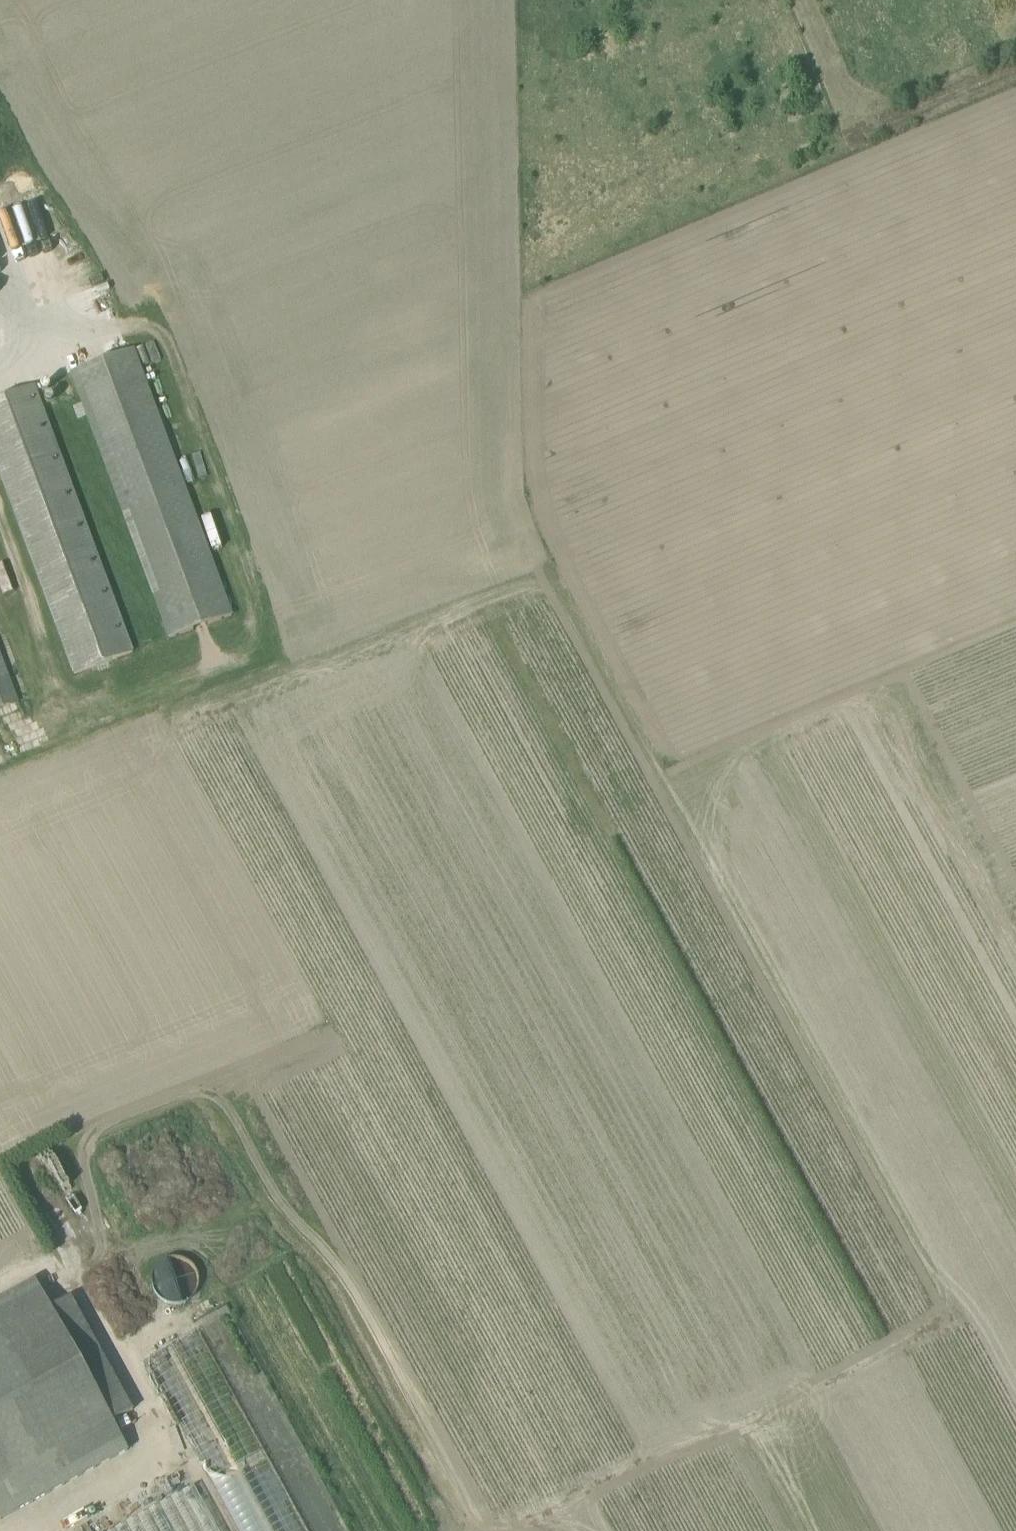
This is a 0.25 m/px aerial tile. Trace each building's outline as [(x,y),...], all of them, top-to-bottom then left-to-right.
[(133,349),(71,372),(170,639),(232,616),(133,349)] [(0,398),(0,478),(72,674),(133,652),(35,385),(0,398)] [(0,651),(0,710),(19,703),(0,651)] [(160,1263),(157,1266),(155,1269),(153,1273),(152,1277),(152,1281),(152,1285),(153,1289),(155,1292),(157,1296),(160,1299),(164,1301),(167,1303),(171,1304),(175,1304),(179,1304),(183,1303),(187,1301),(190,1299),(193,1296),(195,1292),(197,1289),(198,1285),(199,1281),(198,1277),(197,1273),(195,1269),(193,1266),(190,1263),(187,1261),(183,1259),(179,1258),(175,1257),(171,1258),(167,1259),(164,1261),(160,1263)] [(0,1520),(128,1450),(113,1421),(134,1410),(72,1296),(52,1307),(36,1278),(0,1298),(0,1520)] [(198,1330),(146,1359),(240,1530),(308,1530),(198,1330)] [(196,1486),(114,1530),(220,1530),(196,1486)]
